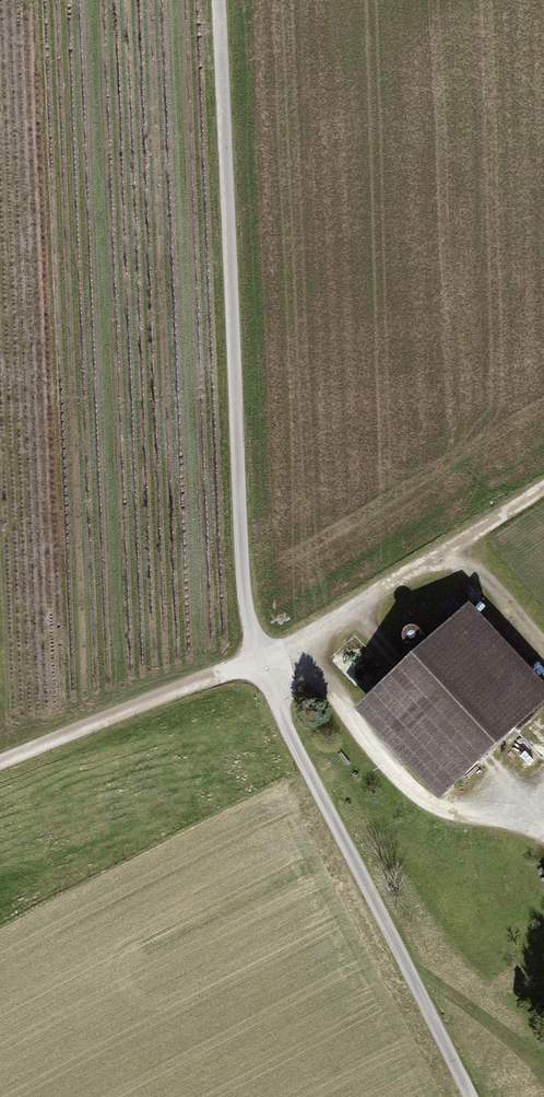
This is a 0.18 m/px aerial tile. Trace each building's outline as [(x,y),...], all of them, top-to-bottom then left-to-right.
[(371,697),(411,741),(401,750),(443,795),(543,701),(543,694),(465,609),(371,697)]
